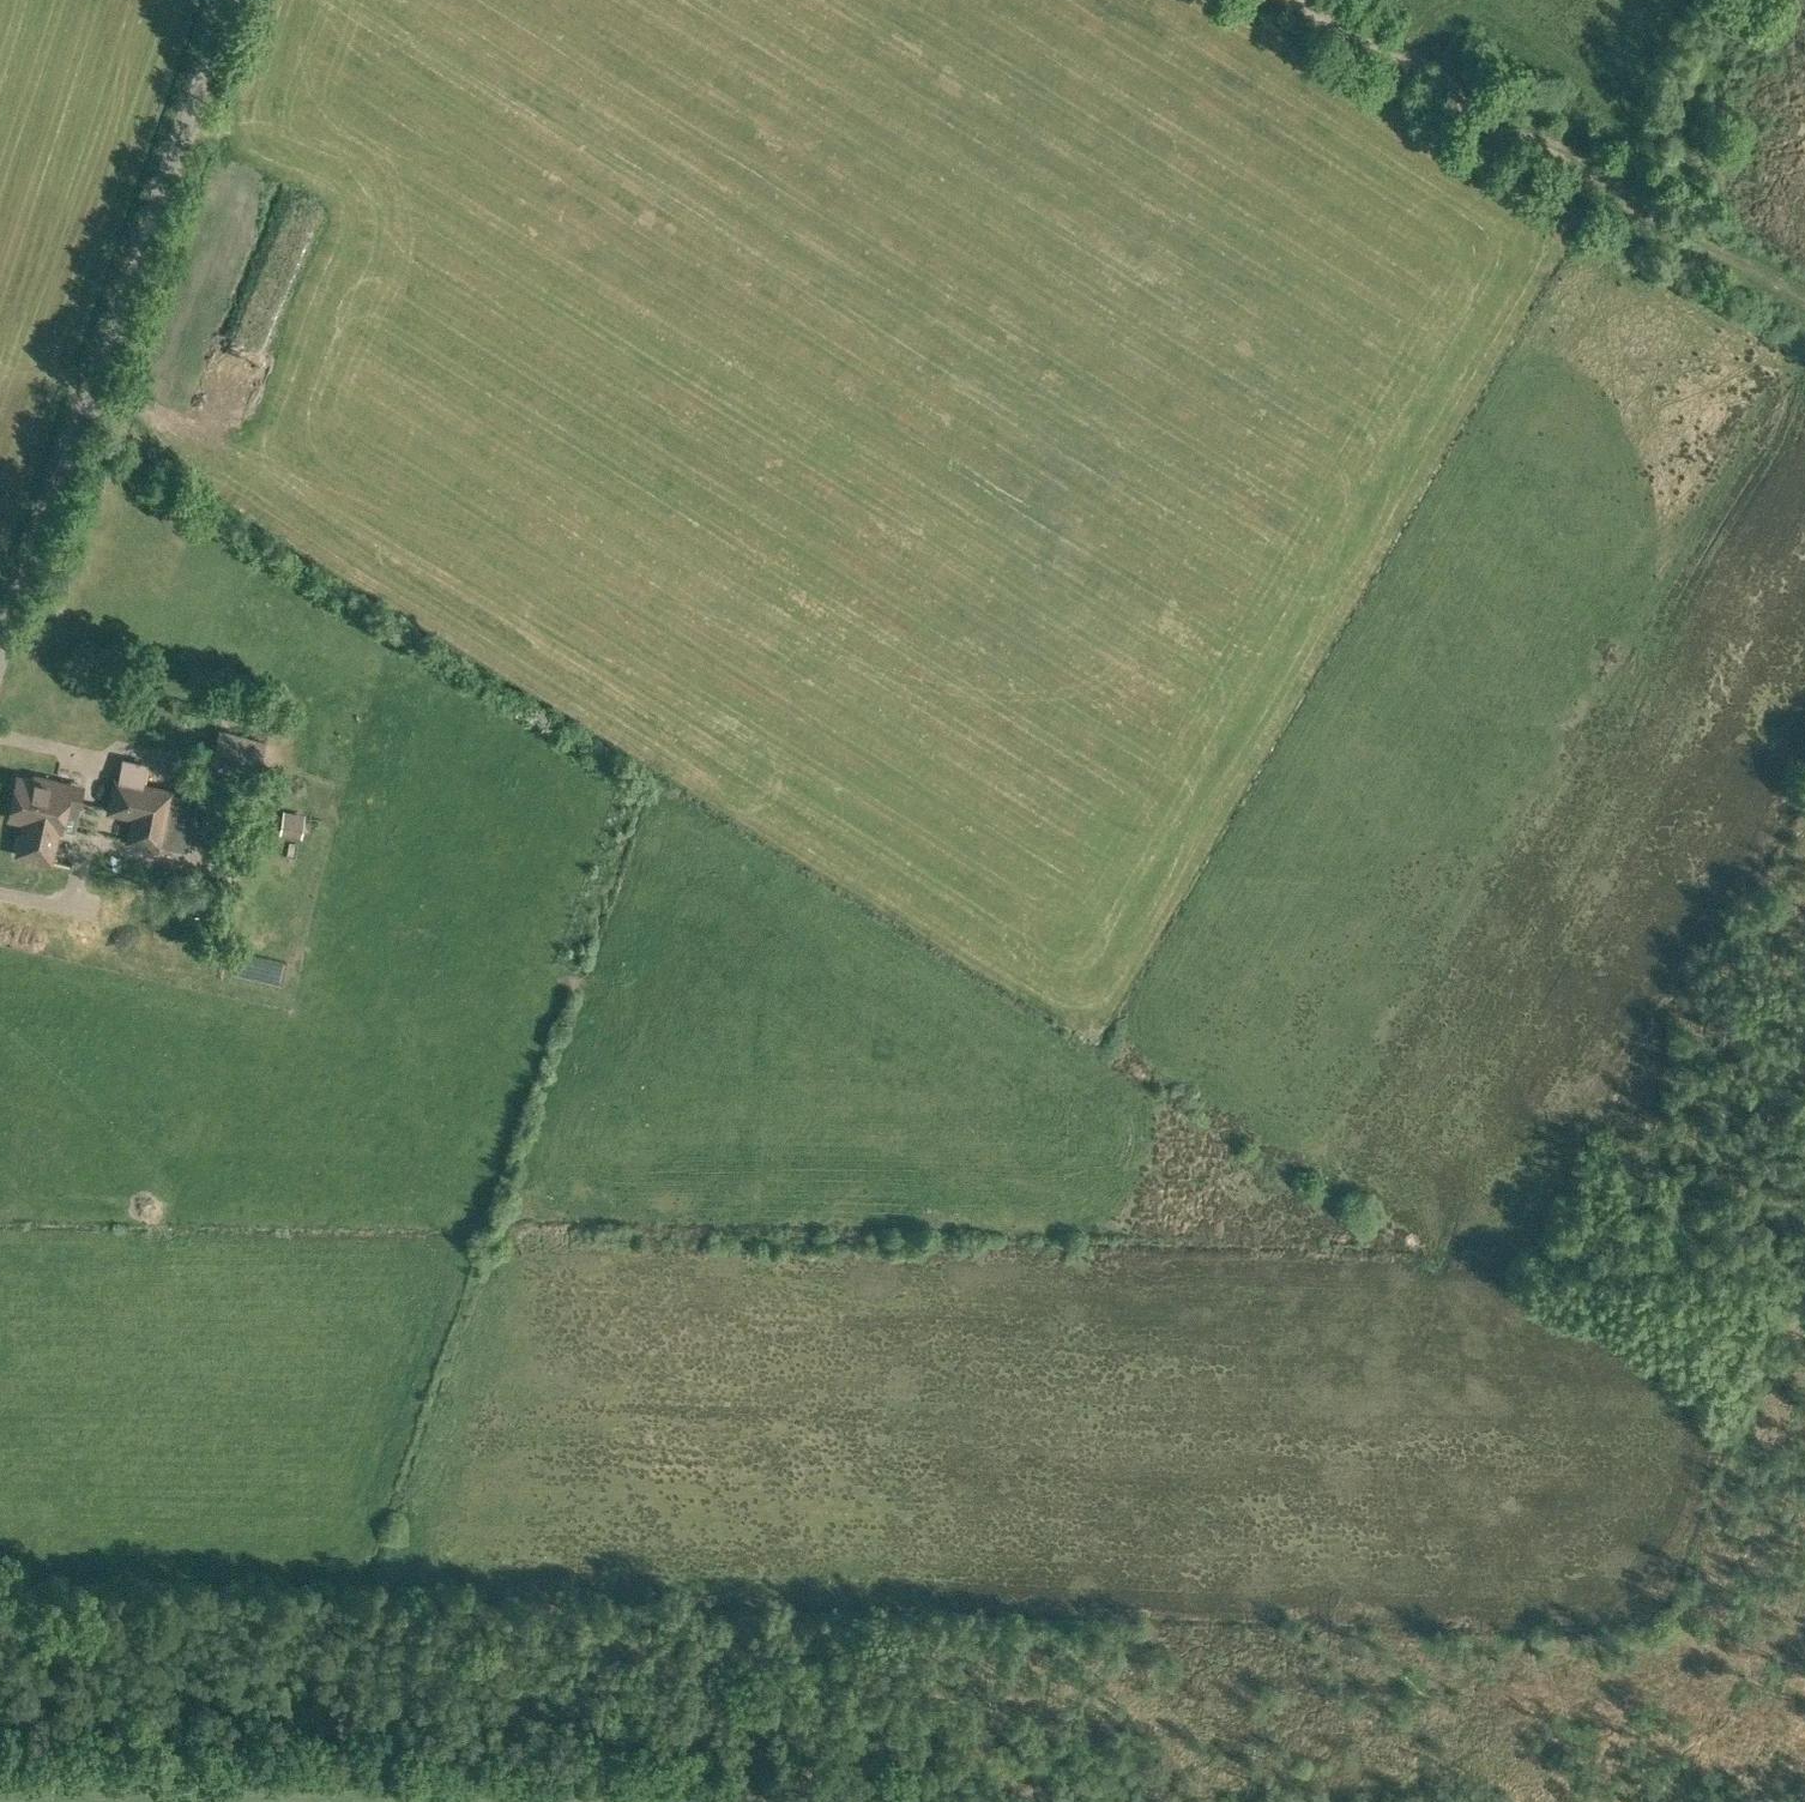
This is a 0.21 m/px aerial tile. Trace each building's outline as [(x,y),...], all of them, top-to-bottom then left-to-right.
[(58,829),(60,829),(65,807),(78,810),(82,789),(70,787),(16,775),(8,817),(24,821),(16,854),(51,861),(58,829)] [(173,791),(116,778),(108,814),(129,818),(125,834),(161,842),(163,833),(183,837),(190,797),(172,794),(173,791)]
